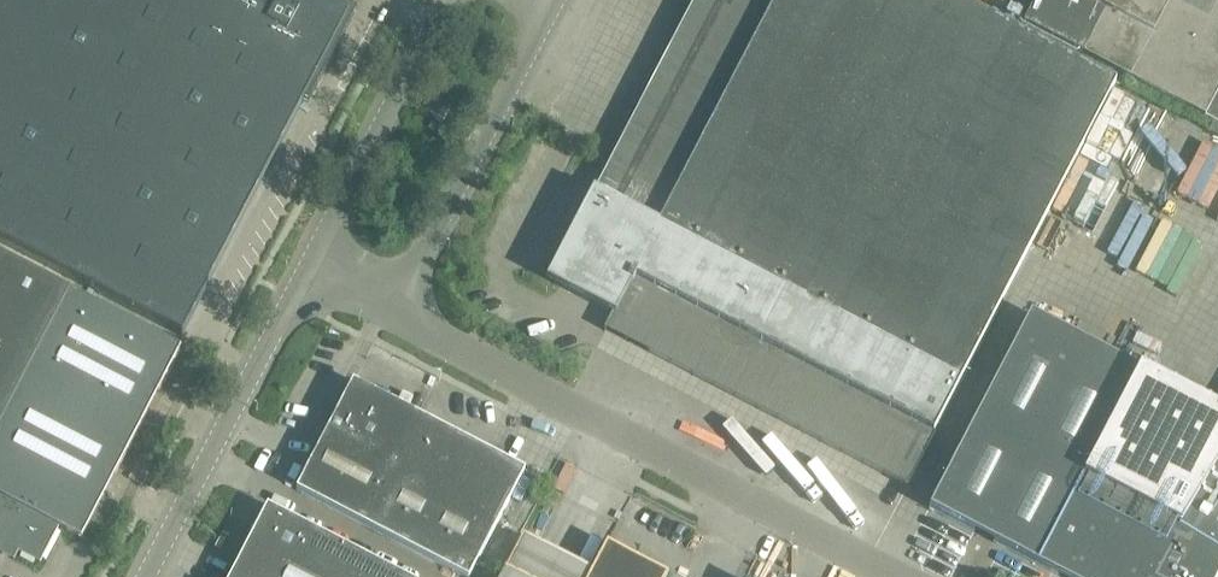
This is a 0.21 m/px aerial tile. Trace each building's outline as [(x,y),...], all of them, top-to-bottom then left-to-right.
[(182,336),(206,290),(205,289),(349,14),(322,0),(0,0),(0,241),(182,336)] [(958,0),(706,0),(614,176),(626,182),(621,192),(601,182),(596,192),(594,191),(583,213),(572,207),(549,251),(560,256),(549,278),(613,312),(604,329),(906,487),(934,433),(933,432),(1116,82),(958,0)] [(1023,22),(1083,53),(1130,77),(1205,116),(1217,123),(1217,0),(1034,0),(1023,22)] [(428,111),(443,120),(450,108),(435,99),(428,111)] [(429,127),(437,131),(441,124),(433,119),(429,127)] [(70,290),(0,254),(0,425),(70,290)] [(70,290),(0,425),(0,552),(4,544),(40,562),(59,526),(81,538),(181,347),(70,290)] [(929,508),(1062,576),(1217,576),(1217,575),(1217,411),(1030,313),(936,493),(932,501),(929,508)] [(308,467),(296,489),(466,576),(469,576),(525,470),(353,380),(308,467)] [(267,504),(229,576),(407,576),(267,504)] [(644,562),(606,543),(589,576),(666,576),(667,575),(644,562)]
